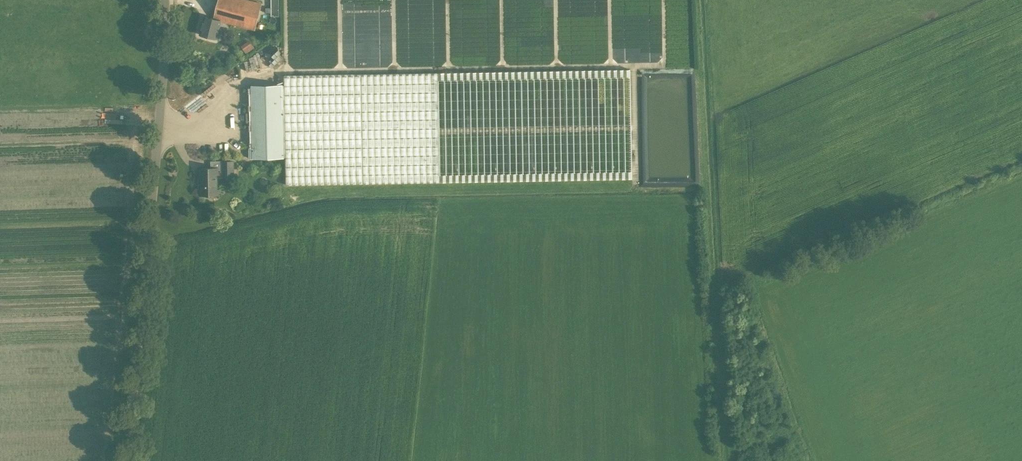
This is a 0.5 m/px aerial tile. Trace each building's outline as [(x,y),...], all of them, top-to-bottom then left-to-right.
[(200,34),(216,38),(221,20),(255,30),(262,3),(251,0),(218,0),(213,19),(205,16),(200,34)] [(281,0),(273,0),(273,7),(267,7),(267,13),(281,13),(281,0)] [(248,52),(257,46),(252,39),(243,45),(248,52)] [(361,74),(284,76),(284,84),(251,85),(252,143),(252,148),(249,148),(249,158),(285,157),(286,184),(363,183),(440,181),(632,178),(630,69),(438,73),(361,74)] [(233,161),(223,161),(223,168),(201,168),(201,185),(199,185),(200,195),(218,194),(218,177),(233,177),(233,161)]
